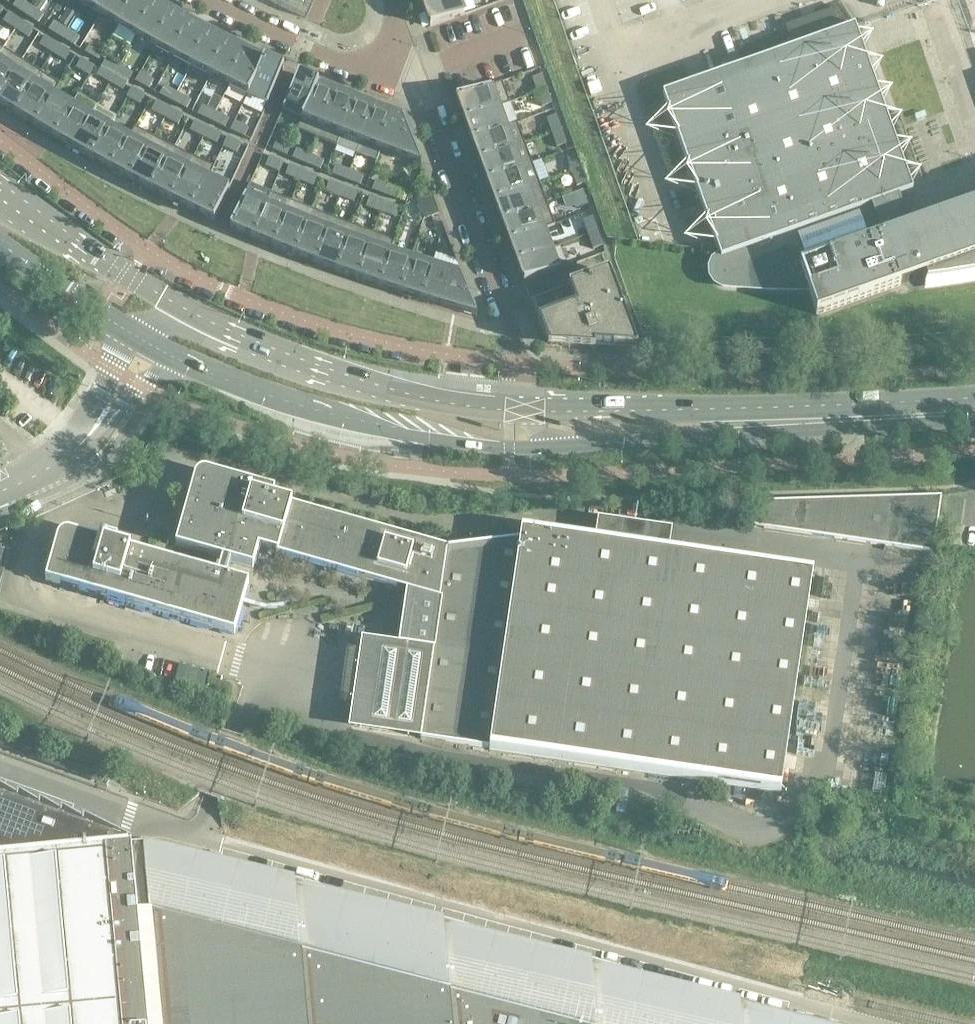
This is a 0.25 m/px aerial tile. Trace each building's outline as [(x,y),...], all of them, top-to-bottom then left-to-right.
[(25,15),(31,6),(21,0),(17,0),(13,6),(25,15)] [(82,4),(100,15),(109,0),(85,0),(82,4)] [(100,15),(118,26),(133,0),(109,0),(100,15)] [(152,0),(133,0),(118,26),(136,36),(156,2),(152,0)] [(422,6),(430,27),(464,14),(475,10),(471,0),(439,0),(422,6)] [(174,12),(156,2),(136,36),(154,46),(174,12)] [(58,24),(66,29),(78,11),(70,5),(58,24)] [(31,6),(25,15),(38,23),(43,15),(31,6)] [(191,22),(174,12),(154,46),(173,56),(191,22)] [(21,21),(8,13),(3,22),(15,30),(21,21)] [(21,21),(15,30),(28,38),(33,30),(21,21)] [(48,30),(61,38),(66,29),(58,24),(54,21),(48,30)] [(209,31),(191,22),(173,56),(191,66),(209,31)] [(855,27),(663,96),(720,253),(900,197),(914,191),(855,27)] [(66,29),(61,38),(74,46),(79,37),(66,29)] [(228,41),(209,31),(191,66),(210,76),(228,41)] [(57,45),(44,37),(39,45),(52,53),(57,45)] [(246,50),(228,41),(210,76),(229,85),(246,50)] [(85,52),(98,60),(103,52),(90,44),(85,52)] [(57,45),(52,53),(64,61),(70,53),(57,45)] [(3,48),(0,53),(0,93),(21,60),(3,48)] [(264,59),(246,50),(229,85),(247,94),(264,59)] [(106,58),(101,67),(114,74),(119,66),(106,58)] [(94,67),(81,59),(76,68),(89,76),(94,67)] [(267,103),(283,68),(264,59),(247,94),(267,103)] [(21,60),(0,93),(0,104),(14,113),(40,72),(21,60)] [(119,66),(114,74),(127,82),(132,73),(119,66)] [(114,74),(101,67),(96,75),(110,83),(114,74)] [(53,94),(59,84),(40,72),(14,113),(33,125),(53,94)] [(135,81),(148,89),(153,80),(140,73),(135,81)] [(114,74),(110,83),(123,90),(127,82),(114,74)] [(317,83),(298,74),(282,110),(301,119),(317,83)] [(541,75),(531,78),(537,92),(546,89),(541,75)] [(502,81),(456,98),(463,119),(509,102),(502,81)] [(336,91),(317,83),(301,119),(296,130),(317,138),(336,91)] [(159,95),(173,102),(177,93),(164,86),(159,95)] [(144,96),(131,88),(126,97),(139,104),(144,96)] [(546,89),(537,92),(542,106),(551,103),(546,89)] [(355,98),(336,91),(317,138),(337,146),(341,135),(355,98)] [(177,93),(173,102),(186,109),(191,100),(177,93)] [(71,105),(53,94),(33,125),(53,137),(71,105)] [(71,105),(53,137),(72,148),(90,116),(96,107),(77,96),(71,105)] [(341,135),(337,146),(355,154),(360,142),(374,106),(355,98),(341,135)] [(169,109),(156,102),(151,111),(164,118),(169,109)] [(509,102),(463,119),(471,139),(517,123),(509,102)] [(197,114),(211,121),(215,112),(202,105),(197,114)] [(360,142),(355,154),(375,162),(380,150),(393,113),(374,106),(360,142)] [(90,116),(72,148),(92,159),(110,127),(115,118),(96,107),(90,116)] [(169,109),(164,118),(178,125),(182,116),(169,109)] [(215,112),(211,121),(224,128),(229,119),(215,112)] [(403,117),(393,113),(380,150),(421,165),(403,117)] [(555,115),(546,119),(551,133),(561,130),(555,115)] [(230,130),(244,136),(248,128),(234,121),(230,130)] [(207,128),(194,122),(190,131),(203,137),(207,128)] [(517,123),(471,139),(478,160),(524,143),(517,123)] [(128,137),(110,127),(92,159),(112,170),(128,137)] [(154,137),(134,127),(128,137),(112,170),(132,180),(154,137)] [(207,128),(203,137),(216,144),(221,135),(207,128)] [(561,130),(551,133),(556,147),(566,144),(561,130)] [(174,147),(154,137),(132,180),(152,191),(174,147)] [(240,144),(227,137),(222,147),(236,153),(240,144)] [(272,150),(286,156),(290,146),(276,140),(272,150)] [(524,143),(478,160),(486,180),(532,163),(524,143)] [(193,157),(174,147),(152,191),(172,201),(193,157)] [(292,158),(306,164),(310,155),(296,149),(292,158)] [(576,154),(566,158),(571,172),(581,168),(576,154)] [(310,155),(306,164),(320,170),(323,160),(310,155)] [(214,167),(193,157),(172,201),(192,211),(209,178),(214,167)] [(283,163),(269,157),(265,166),(279,172),(283,163)] [(532,163),(486,180),(493,200),(539,184),(549,180),(541,160),(532,163)] [(303,171),(289,165),(285,175),(299,181),(303,171)] [(332,175),(346,180),(349,170),(335,165),(332,175)] [(581,168),(571,172),(576,186),(586,183),(581,168)] [(349,170),(346,180),(360,185),(363,176),(349,170)] [(303,171),(299,181),(313,186),(317,177),(303,171)] [(229,187),(209,178),(192,211),(213,221),(229,187)] [(372,190),(386,195),(389,185),(375,180),(372,190)] [(343,187),(329,182),(325,191),(339,197),(343,187)] [(250,183),(230,228),(251,237),(270,192),(250,183)] [(539,184),(493,200),(501,221),(547,204),(539,184)] [(389,185),(386,195),(400,200),(404,190),(389,185)] [(343,187),(339,197),(353,202),(357,193),(343,187)] [(430,189),(414,195),(418,204),(425,201),(433,199),(430,189)] [(582,191),(573,194),(578,208),(587,205),(582,191)] [(291,201),(270,192),(251,237),(272,246),(291,201)] [(383,202),(369,197),(366,207),(380,212),(383,202)] [(701,282),(701,287),(704,291),(707,294),(712,295),(739,297),(762,299),(769,299),(796,301),(800,302),(804,305),(806,310),(808,316),(926,275),(928,281),(946,278),(964,276),(974,274),(974,205),(911,228),(900,197),(720,253),(703,251),(701,282)] [(433,199),(425,201),(431,216),(439,214),(438,213),(433,199)] [(291,201),(272,246),(293,255),(306,220),(310,209),(291,201)] [(425,201),(418,204),(423,219),(431,216),(425,201)] [(383,202),(380,212),(394,217),(397,207),(383,202)] [(547,204),(501,221),(508,241),(554,224),(547,204)] [(293,255),(314,263),(331,217),(310,209),(306,220),(293,255)] [(352,225),(331,217),(314,263),(335,271),(352,225)] [(592,217),(582,221),(587,235),(597,231),(592,217)] [(554,224),(508,241),(516,262),(550,249),(543,229),(554,225),(554,224)] [(373,233),(352,225),(335,271),(356,279),(373,233)] [(597,231),(587,235),(592,249),(602,245),(597,231)] [(394,240),(373,233),(356,279),(378,286),(390,251),(394,240)] [(550,249),(516,262),(523,282),(558,269),(550,249)] [(411,258),(390,251),(378,286),(399,293),(411,258)] [(432,264),(411,258),(399,293),(420,300),(432,264)] [(453,271),(432,264),(420,300),(442,307),(453,271)] [(461,274),(453,271),(442,307),(476,317),(461,274)] [(608,272),(530,301),(541,328),(548,348),(594,351),(593,347),(637,350),(608,272)] [(195,476),(175,546),(253,567),(258,548),(406,590),(399,643),(433,648),(446,548),(272,498),(274,490),(206,470),(203,471),(197,473),(195,476)] [(753,514),(752,526),(933,552),(937,523),(941,496),(767,501),(762,502),(753,514)] [(489,748),(782,792),(814,572),(521,529),(519,539),(446,548),(433,648),(421,737),(489,747),(489,748)] [(99,540),(68,532),(65,532),(62,533),(59,536),(57,538),(46,580),(234,634),(248,583),(116,545),(118,541),(100,536),(99,540)] [(421,737),(433,648),(399,643),(360,638),(347,726),(421,739),(421,737)] [(147,844),(135,846),(0,795),(0,1023),(166,1023),(147,844)] [(147,844),(166,1023),(810,1023),(147,844)]
